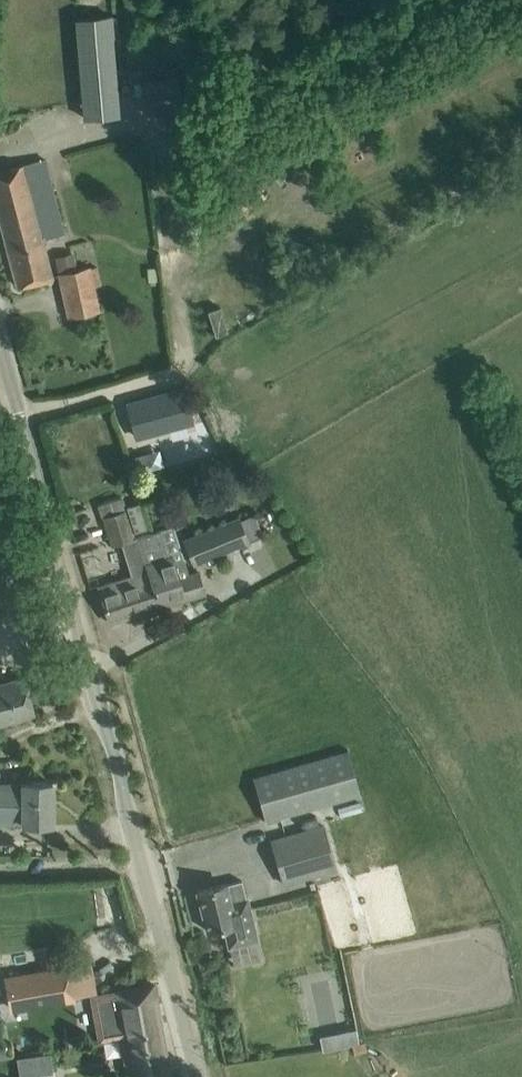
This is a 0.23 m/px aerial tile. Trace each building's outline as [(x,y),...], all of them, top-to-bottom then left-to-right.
[(111,35),(114,35),(112,14),(77,18),(86,118),(118,115),(111,35)] [(180,76),(141,81),(145,108),(183,103),(180,76)] [(45,159),(0,170),(0,222),(17,285),(52,276),(42,238),(64,233),(45,159)] [(73,251),(55,256),(59,273),(61,273),(77,269),(73,251)] [(99,307),(90,266),(77,269),(61,273),(69,314),(99,307)] [(228,333),(220,308),(208,312),(216,337),(228,333)] [(180,387),(132,402),(141,436),(190,421),(180,387)] [(140,446),(127,450),(131,465),(145,461),(140,446)] [(167,555),(159,529),(132,537),(121,497),(98,504),(112,546),(122,542),(132,575),(98,585),(110,622),(185,599),(207,592),(200,568),(190,571),(185,556),(173,560),(171,554),(167,555)] [(146,527),(138,502),(126,506),(133,531),(146,527)] [(183,539),(193,564),(249,541),(239,516),(183,539)] [(81,552),(89,577),(107,571),(99,546),(81,552)] [(33,712),(23,678),(0,684),(0,721),(33,712)] [(348,750),(275,770),(254,776),(266,820),(360,794),(348,750)] [(29,823),(52,823),(52,782),(0,782),(0,823),(29,823)] [(271,840),(283,883),(335,868),(323,826),(271,840)] [(253,920),(247,897),(246,897),(242,879),(198,890),(208,930),(224,926),(229,946),(230,946),(230,944),(255,937),(250,920),(253,920)] [(5,977),(11,1008),(73,997),(67,966),(54,969),(51,945),(36,948),(40,971),(5,977)] [(123,1036),(123,1037),(162,1030),(153,983),(90,994),(99,1040),(123,1036)] [(355,1025),(342,1027),(345,1041),(357,1037),(355,1025)] [(123,1037),(130,1076),(170,1076),(162,1030),(123,1037)] [(50,1050),(15,1055),(18,1073),(53,1069),(50,1050)]
